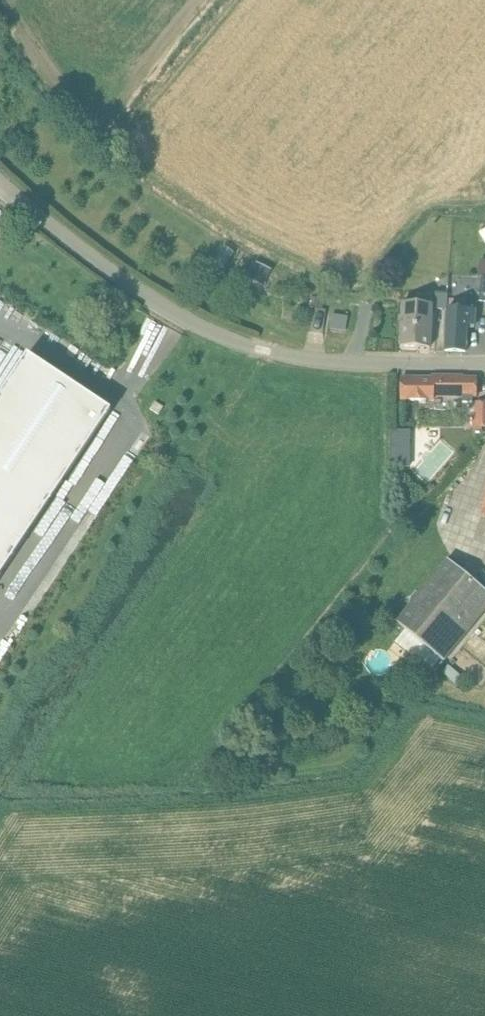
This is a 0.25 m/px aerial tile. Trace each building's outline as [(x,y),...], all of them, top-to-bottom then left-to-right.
[(224,245),(214,261),(224,268),(235,252),(224,245)] [(256,262),(248,278),(263,286),(272,270),(256,262)] [(482,278),(471,277),(470,285),(475,286),(474,299),(480,300),(480,302),(484,303),(484,278),(482,278)] [(313,293),(311,307),(323,309),(325,295),(313,293)] [(448,294),(435,293),(435,309),(447,310),(448,294)] [(402,304),(401,326),(400,346),(430,348),(432,305),(402,304)] [(446,331),(445,351),(466,352),(467,325),(475,326),(476,311),(447,309),(446,331)] [(331,315),(329,327),(346,330),(348,317),(331,315)] [(0,396),(0,577),(111,410),(28,355),(0,396)] [(401,378),(401,398),(461,398),(460,403),(472,403),(472,398),(477,398),(477,378),(463,379),(463,376),(432,376),(432,378),(401,378)] [(474,403),(474,414),(472,414),(472,429),(484,429),(484,402),(484,401),(474,401),(474,403)] [(409,431),(395,431),(395,467),(409,467),(409,431)] [(403,631),(395,642),(431,671),(439,660),(444,664),(484,613),(484,591),(447,559),(394,624),(403,631)] [(449,666),(443,673),(456,684),(462,677),(449,666)]
